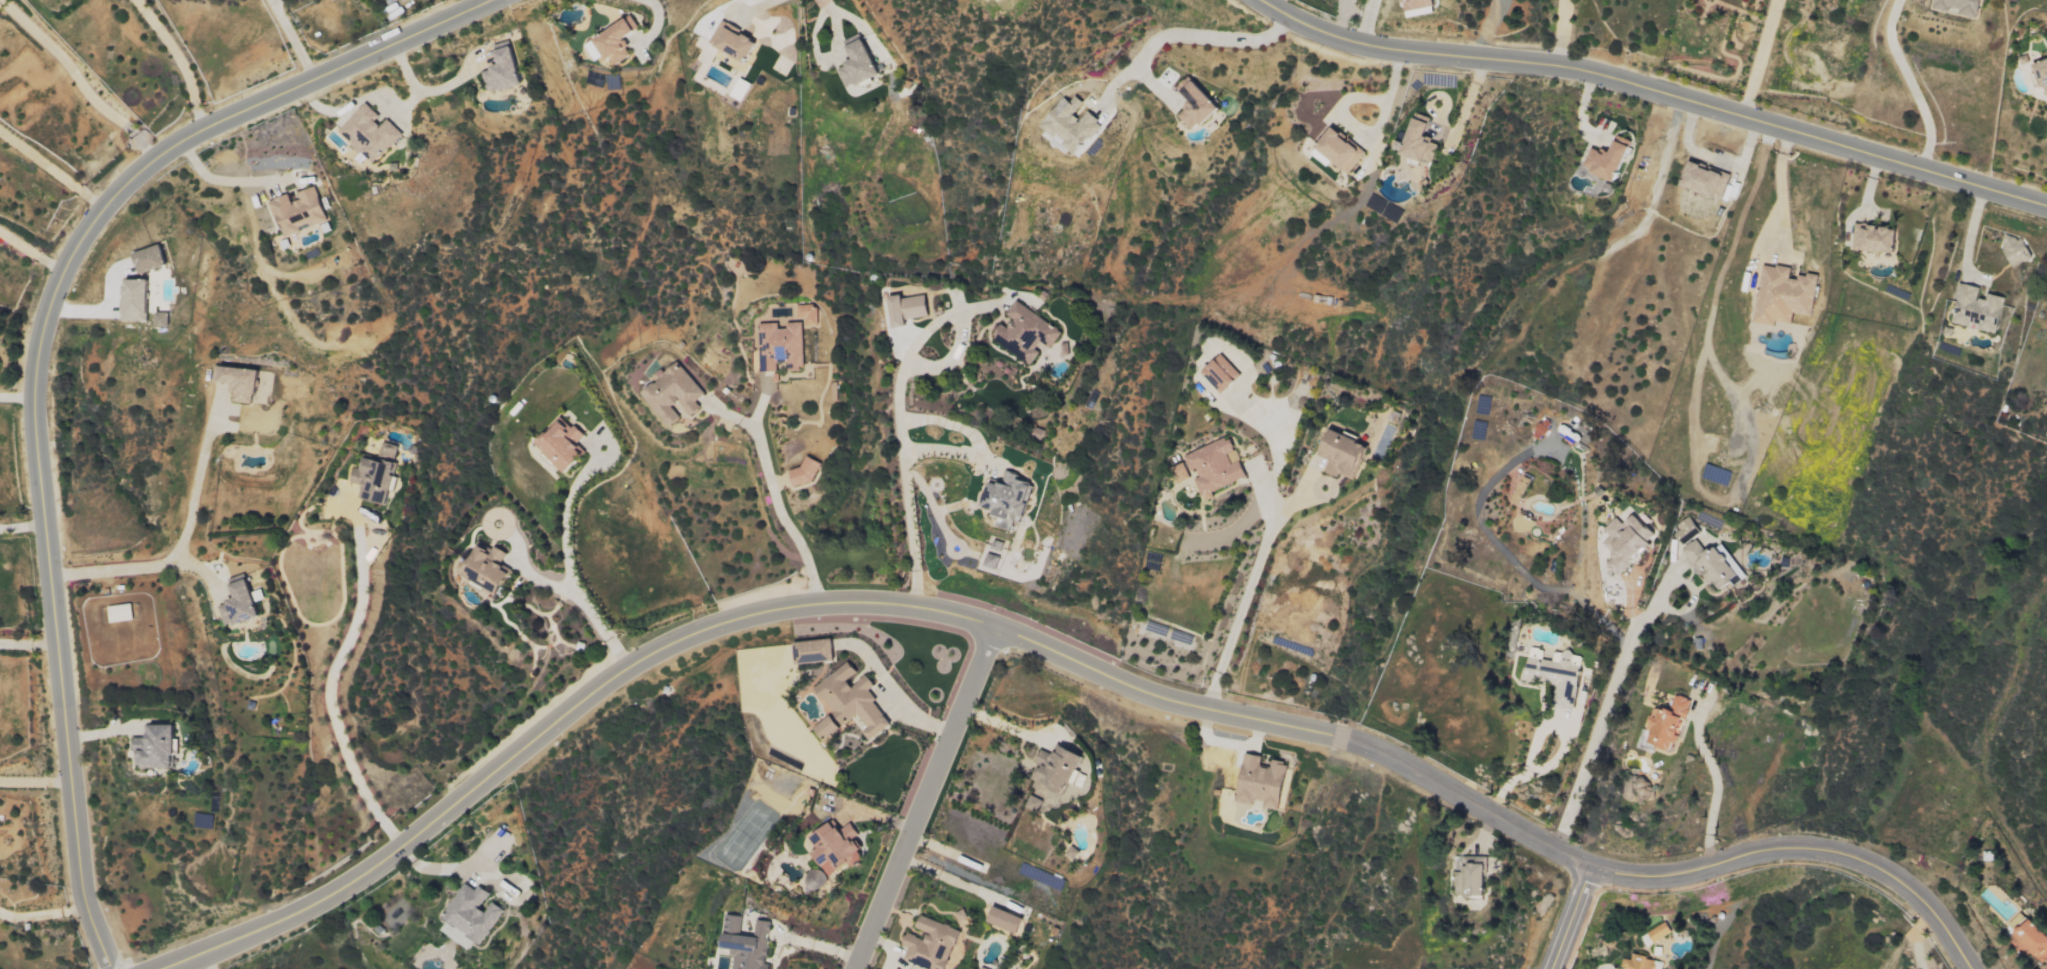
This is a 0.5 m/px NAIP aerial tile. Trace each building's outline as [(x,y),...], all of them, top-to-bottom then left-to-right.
[(1437,6),(1435,0),(1404,0),(1407,12),(1437,6)] [(1984,0),(1937,0),(1936,7),(1960,11),(1960,15),(1981,18),(1984,0)] [(586,45),(596,61),(607,54),(615,66),(634,54),(624,39),(640,29),(632,16),(586,45)] [(721,22),(711,44),(750,61),(760,40),(721,22)] [(882,73),(865,38),(849,46),(856,60),(839,68),(850,90),(882,73)] [(483,70),(490,93),(525,83),(512,40),(495,45),(500,65),(483,70)] [(2046,95),(2046,60),(2036,63),(2046,96),(2046,95)] [(1205,126),(1223,106),(1190,75),(1178,88),(1192,102),(1179,116),(1194,130),(1201,123),(1205,126)] [(1103,125),(1088,113),(1082,120),(1075,115),(1080,109),(1065,97),(1039,128),(1076,158),(1103,125)] [(381,116),(366,103),(339,132),(374,165),(404,134),(389,119),(382,126),(376,120),(381,116)] [(1434,163),(1440,144),(1428,141),(1434,118),(1416,113),(1404,155),(1434,163)] [(1351,173),(1368,153),(1336,126),(1319,147),(1351,173)] [(1620,181),(1634,141),(1618,135),(1611,154),(1592,147),(1585,168),(1620,181)] [(1721,200),(1731,176),(1693,159),(1683,184),(1721,200)] [(329,222),(318,186),(298,193),(301,201),(293,203),(290,194),(270,201),(275,218),(280,216),(286,236),(329,222)] [(1854,249),(1899,252),(1900,227),(1856,224),(1854,249)] [(133,253),(140,274),(167,266),(161,245),(133,253)] [(1815,316),(1821,276),(1801,273),(1800,280),(1792,278),(1793,268),(1765,264),(1756,320),(1794,326),(1796,312),(1815,316)] [(150,279),(126,280),(126,299),(123,299),(123,321),(150,321),(150,279)] [(2008,298),(1990,293),(1988,300),(1979,297),(1982,288),(1962,282),(1957,298),(1960,299),(1954,322),(1998,334),(2008,298)] [(909,319),(931,316),(927,294),(904,298),(904,294),(891,296),(897,328),(911,326),(909,319)] [(1034,365),(1041,353),(1037,350),(1042,342),(1053,348),(1064,331),(1018,301),(1008,316),(1015,320),(1011,328),(1003,323),(994,338),(1034,365)] [(814,310),(814,304),(798,305),(799,318),(807,318),(808,326),(821,325),(820,309),(814,310)] [(156,327),(170,327),(170,312),(157,312),(156,327)] [(1202,373),(1222,395),(1243,375),(1223,354),(1202,373)] [(644,393),(672,427),(683,417),(675,408),(681,403),(692,417),(703,409),(697,402),(707,393),(680,362),(663,376),(664,376),(644,393)] [(233,401),(269,405),(272,371),(216,366),(214,381),(234,383),(233,401)] [(588,435),(577,425),(575,428),(563,417),(537,445),(547,453),(546,453),(569,475),(589,453),(579,444),(588,435)] [(1321,456),(1331,459),(1326,472),(1340,476),(1341,474),(1359,480),(1372,444),(1330,430),(1321,456)] [(1186,456),(1192,471),(1198,469),(1201,477),(1197,479),(1205,497),(1249,479),(1242,460),(1239,462),(1229,438),(1186,456)] [(390,504),(401,446),(383,443),(379,459),(366,457),(365,467),(356,465),(353,483),(363,485),(360,498),(390,504)] [(790,468),(796,487),(823,479),(816,459),(790,468)] [(1189,479),(1185,463),(1174,466),(1178,482),(1189,479)] [(986,506),(1027,518),(1036,484),(1019,479),(1020,473),(1008,470),(1003,484),(993,482),(986,506)] [(1513,501),(1521,505),(1533,478),(1524,474),(1513,501)] [(1622,576),(1653,544),(1650,541),(1657,534),(1641,518),(1614,545),(1621,552),(1609,564),(1622,576)] [(1747,575),(1724,543),(1714,550),(1690,519),(1672,532),(1720,596),(1747,575)] [(465,573),(502,594),(515,571),(503,564),(508,555),(483,541),(465,573)] [(263,616),(258,602),(266,599),(262,589),(252,593),(246,574),(231,579),(238,599),(221,605),(229,628),(263,616)] [(135,620),(132,603),(109,607),(111,623),(135,620)] [(796,641),(797,663),(836,662),(835,640),(796,641)] [(1576,709),(1582,666),(1572,665),(1574,653),(1556,650),(1554,661),(1545,660),(1546,650),(1531,648),(1527,681),(1557,685),(1554,706),(1576,709)] [(893,725),(875,700),(883,694),(869,674),(854,686),(849,680),(860,672),(851,661),(816,688),(846,725),(860,715),(871,729),(867,732),(873,740),(893,725)] [(1674,749),(1675,742),(1683,743),(1691,699),(1675,696),(1672,712),(1653,708),(1650,730),(1653,730),(1650,745),(1674,749)] [(816,727),(824,740),(842,729),(833,715),(816,727)] [(135,737),(135,754),(140,754),(141,769),(177,769),(177,725),(149,725),(149,737),(135,737)] [(1087,756),(1065,745),(1060,756),(1044,749),(1031,776),(1035,778),(1031,788),(1035,790),(1027,806),(1047,815),(1058,792),(1067,797),(1087,756)] [(1238,802),(1256,805),(1257,799),(1267,801),(1266,807),(1282,811),(1291,765),(1274,761),(1273,767),(1262,765),(1264,757),(1248,753),(1238,802)] [(867,854),(858,837),(861,836),(854,823),(842,829),(838,822),(813,835),(821,851),(816,854),(827,876),(867,854)] [(1075,861),(1082,852),(1073,846),(1067,855),(1075,861)] [(1489,896),(1488,864),(1469,864),(1469,872),(1458,873),(1458,897),(1489,896)] [(825,888),(825,870),(808,871),(808,888),(825,888)] [(506,910),(494,902),(488,912),(482,908),(492,893),(480,886),(477,891),(466,883),(443,918),(448,922),(442,930),(464,945),(469,937),(482,946),(506,910)] [(990,922),(1021,935),(1027,919),(996,906),(990,922)] [(771,964),(768,963),(772,921),(758,920),(756,937),(742,935),(744,917),(728,915),(725,948),(735,949),(733,968),(770,968),(771,964)] [(931,933),(928,940),(909,934),(905,946),(910,948),(906,961),(931,968),(950,968),(963,930),(922,916),(918,929),(931,933)] [(2046,961),(2046,933),(2032,920),(2013,941),(2031,957),(2034,954),(2045,964),(2046,961)] [(1654,943),(1673,932),(1668,922),(1648,932),(1654,943)] [(1657,959),(1634,955),(1633,960),(1624,959),(1623,968),(1628,968),(1655,968),(1657,959)]
